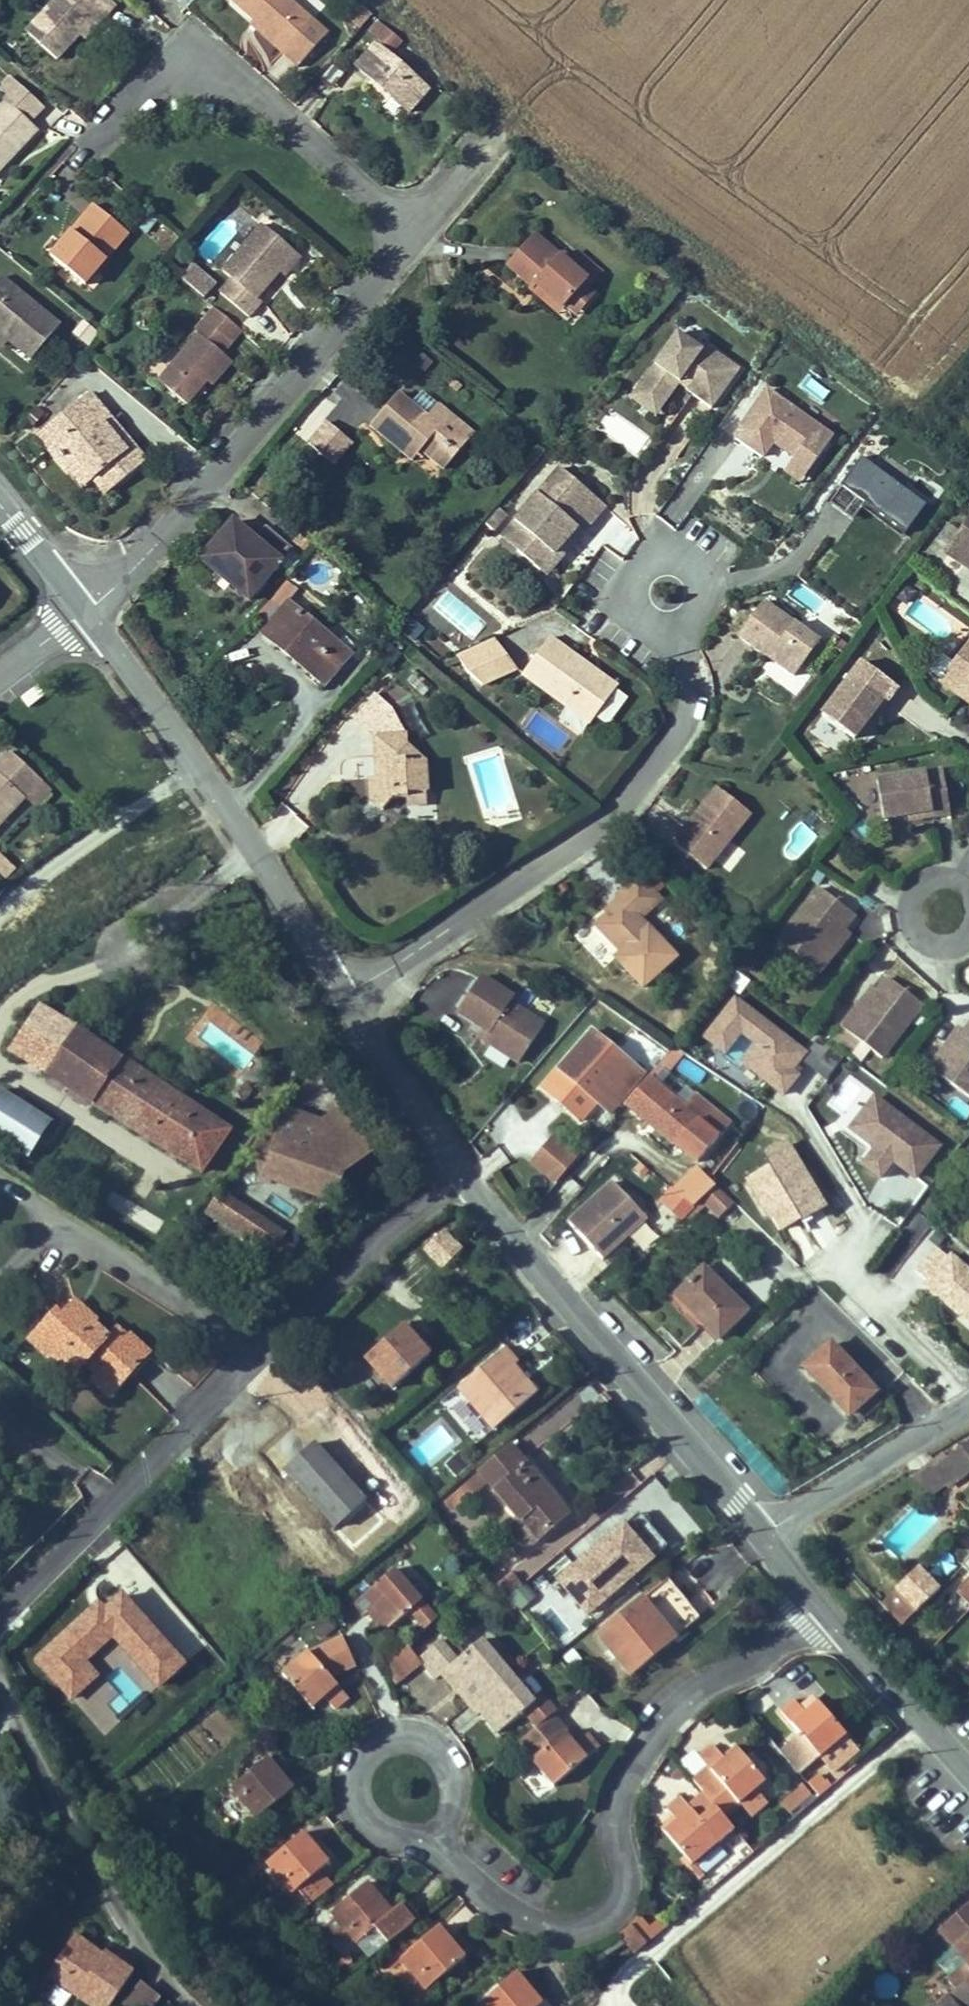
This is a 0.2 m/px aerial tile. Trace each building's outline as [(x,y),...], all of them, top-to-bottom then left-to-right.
[(63,42),(85,16),(98,0),(40,0),(29,13),(63,42)] [(105,0),(98,0),(85,16),(89,19),(105,0)] [(287,29),(292,23),(265,0),(260,0),(257,4),(287,29)] [(322,0),(265,0),(292,23),(287,29),(304,45),(334,10),(322,0)] [(358,4),(346,22),(360,31),(372,12),(358,4)] [(437,65),(383,18),(362,42),(416,89),(437,65)] [(44,113),(10,85),(0,97),(0,165),(1,166),(44,113)] [(88,272),(135,215),(101,187),(55,244),(88,272)] [(300,230),(269,205),(232,250),(242,257),(231,271),(258,294),(270,279),(264,274),(300,230)] [(583,229),(570,242),(540,210),(509,241),(532,264),(538,258),(566,287),(592,262),(595,266),(607,254),(583,229)] [(556,297),(566,287),(538,258),(532,264),(528,268),(556,297)] [(41,345),(69,309),(12,264),(0,279),(0,297),(2,298),(0,301),(0,313),(18,327),(41,345)] [(206,299),(217,282),(192,264),(180,281),(206,299)] [(219,286),(207,301),(232,321),(244,306),(219,286)] [(161,368),(187,389),(208,363),(212,367),(231,342),(222,335),(232,321),(207,301),(196,315),(201,318),(161,368)] [(0,313),(0,325),(12,335),(18,327),(0,313)] [(82,321),(71,336),(87,347),(97,333),(82,321)] [(699,348),(674,331),(629,398),(655,416),(676,385),(713,410),(743,365),(705,339),(699,348)] [(442,384),(428,399),(401,373),(374,401),(417,444),(426,434),(437,445),(452,429),(461,438),(478,420),(442,384)] [(104,459),(114,471),(150,440),(135,421),(128,427),(108,404),(116,398),(99,378),(71,401),(79,410),(55,430),(68,445),(82,433),(104,459)] [(832,434),(766,389),(732,438),(763,459),(773,444),(791,456),(781,471),(798,483),(832,434)] [(79,410),(71,401),(48,420),(55,430),(79,410)] [(325,420),(305,443),(333,468),(353,445),(325,420)] [(437,445),(446,454),(461,438),(452,429),(437,445)] [(104,459),(82,433),(68,445),(90,471),(104,459)] [(701,450),(665,509),(683,520),(719,461),(701,450)] [(922,500),(858,459),(828,505),(855,523),(863,510),(900,534),(922,500)] [(606,506),(559,466),(500,536),(547,576),(606,506)] [(943,552),(966,567),(968,562),(968,513),(943,552)] [(266,525),(254,539),(226,517),(194,555),(249,601),(291,547),(266,525)] [(821,641),(761,599),(734,636),(767,659),(759,671),(786,690),(821,641)] [(347,653),(284,600),(256,633),(319,686),(347,653)] [(399,636),(415,645),(425,629),(408,620),(399,636)] [(617,681),(551,636),(522,678),(568,709),(559,722),(578,736),(617,681)] [(496,638),(455,655),(480,686),(519,670),(496,638)] [(939,680),(961,696),(966,689),(968,691),(968,639),(939,680)] [(863,660),(823,714),(856,738),(870,718),(884,698),(888,701),(899,686),(863,660)] [(352,718),(376,739),(378,736),(404,734),(389,707),(373,694),(352,718)] [(888,701),(884,698),(870,718),(874,721),(888,701)] [(404,793),(425,791),(423,762),(404,745),(404,734),(378,736),(376,739),(372,743),(374,777),(367,778),(369,800),(381,812),(392,800),(405,799),(404,793)] [(29,795),(45,777),(14,749),(0,764),(0,825),(29,795)] [(946,765),(880,777),(887,816),(911,812),(935,807),(936,812),(954,809),(946,765)] [(753,815),(715,785),(667,845),(705,875),(753,815)] [(425,804),(425,791),(404,793),(405,799),(405,805),(425,804)] [(287,843),(299,818),(278,807),(265,832),(287,843)] [(935,807),(911,812),(912,817),(936,812),(935,807)] [(682,943),(648,904),(669,885),(646,860),(623,880),(628,886),(602,909),(626,936),(620,942),(648,973),(682,943)] [(817,889),(774,943),(814,975),(831,953),(825,948),(840,930),(851,916),(817,889)] [(846,935),(840,930),(825,948),(831,953),(846,935)] [(845,1016),(885,1048),(928,995),(894,968),(883,981),(868,1000),(862,995),(845,1016)] [(516,990),(482,972),(458,1017),(480,1028),(472,1043),(520,1068),(545,1020),(510,1002),(516,990)] [(883,981),(877,976),(862,995),(868,1000),(883,981)] [(73,1069),(103,1024),(57,993),(46,1009),(36,1002),(16,1033),(73,1069)] [(805,1049),(735,995),(702,1038),(724,1055),(739,1034),(753,1045),(739,1063),(783,1097),(802,1071),(793,1065),(805,1049)] [(234,1108),(103,1024),(73,1069),(205,1153),(234,1108)] [(965,1030),(959,1025),(944,1044),(951,1049),(965,1030)] [(967,1097),(968,1095),(968,1026),(965,1030),(951,1049),(944,1044),(927,1065),(967,1097)] [(553,1065),(604,1112),(638,1071),(586,1028),(553,1065)] [(694,1118),(643,1075),(619,1102),(671,1145),(694,1118)] [(0,1088),(0,1142),(28,1160),(52,1121),(0,1088)] [(942,1143),(873,1095),(846,1132),(872,1149),(860,1166),(882,1181),(894,1164),(917,1180),(942,1143)] [(319,1120),(284,1108),(257,1177),(329,1201),(344,1171),(378,1152),(347,1100),(319,1120)] [(694,1118),(671,1145),(693,1163),(715,1135),(694,1118)] [(578,1156),(554,1135),(529,1164),(553,1185),(578,1156)] [(658,1203),(683,1227),(702,1207),(717,1221),(733,1204),(694,1166),(658,1203)] [(293,1212),(230,1171),(215,1194),(278,1234),(293,1212)] [(650,1221),(609,1178),(565,1220),(605,1263),(650,1221)] [(877,1271),(892,1280),(928,1218),(913,1209),(877,1271)] [(426,1252),(440,1268),(459,1251),(444,1235),(426,1252)] [(937,1241),(914,1270),(927,1280),(919,1290),(968,1331),(968,1267),(937,1241)] [(699,1264),(673,1289),(716,1334),(743,1309),(699,1264)] [(116,1374),(147,1341),(116,1312),(108,1322),(94,1308),(72,1288),(58,1303),(53,1298),(35,1316),(60,1340),(76,1355),(85,1345),(99,1359),(116,1374)] [(54,1346),(60,1340),(35,1316),(29,1323),(54,1346)] [(419,1336),(407,1322),(366,1358),(392,1387),(429,1355),(415,1340),(419,1336)] [(829,1344),(803,1367),(847,1416),(873,1393),(829,1344)] [(517,1361),(505,1346),(458,1387),(492,1426),(535,1389),(513,1364),(517,1361)] [(116,1374),(99,1359),(94,1365),(110,1380),(116,1374)] [(315,1425),(283,1454),(335,1510),(367,1481),(315,1425)] [(968,1470),(968,1438),(943,1458),(940,1455),(915,1474),(931,1496),(956,1477),(957,1479),(968,1470)] [(513,1446),(451,1499),(461,1510),(489,1486),(518,1520),(517,1520),(517,1521),(516,1522),(516,1523),(515,1524),(515,1525),(515,1526),(515,1527),(515,1528),(515,1530),(515,1531),(515,1532),(515,1533),(515,1534),(515,1535),(516,1535),(516,1536),(516,1537),(517,1538),(518,1539),(519,1540),(520,1541),(521,1541),(521,1542),(522,1542),(523,1542),(524,1542),(525,1543),(526,1543),(527,1543),(528,1543),(529,1543),(530,1543),(531,1543),(532,1543),(532,1542),(533,1542),(534,1542),(535,1542),(536,1541),(537,1541),(538,1540),(539,1540),(569,1513),(513,1446)] [(628,1523),(653,1558),(665,1549),(641,1514),(628,1523)] [(622,1526),(558,1579),(586,1613),(651,1560),(622,1526)] [(401,1557),(360,1593),(372,1606),(376,1603),(392,1622),(429,1589),(401,1557)] [(903,1607),(916,1594),(924,1601),(948,1578),(927,1559),(904,1582),(892,1594),(903,1607)] [(968,1606),(968,1575),(968,1574),(953,1586),(968,1606)] [(598,1637),(632,1677),(700,1619),(666,1578),(598,1637)] [(520,1607),(534,1597),(525,1583),(511,1593),(520,1607)] [(910,1614),(924,1601),(916,1594),(903,1607),(910,1614)] [(91,1610),(37,1659),(71,1698),(96,1676),(83,1661),(112,1635),(158,1686),(183,1664),(122,1596),(98,1617),(91,1610)] [(479,1693),(520,1657),(492,1626),(470,1645),(451,1626),(428,1645),(447,1666),(456,1659),(472,1678),(469,1681),(479,1693)] [(343,1700),(356,1688),(317,1644),(291,1667),(318,1697),(330,1686),(343,1700)] [(398,1683),(421,1664),(405,1646),(383,1665),(398,1683)] [(547,1688),(520,1657),(479,1693),(489,1705),(494,1701),(510,1720),(538,1696),(550,1712),(570,1695),(557,1680),(547,1688)] [(816,1686),(802,1698),(840,1745),(867,1722),(839,1687),(826,1698),(816,1686)] [(569,1771),(615,1732),(604,1719),(591,1729),(581,1716),(547,1745),(569,1771)] [(784,1769),(755,1735),(744,1745),(733,1732),(719,1744),(727,1753),(710,1767),(721,1780),(730,1791),(747,1777),(758,1790),(784,1769)] [(239,1781),(264,1811),(301,1779),(275,1749),(239,1781)] [(816,1798),(831,1788),(820,1772),(806,1782),(816,1798)] [(711,1850),(752,1816),(730,1791),(721,1780),(706,1793),(698,1783),(684,1795),(694,1807),(683,1817),(711,1850)] [(805,1784),(777,1801),(788,1818),(815,1802),(805,1784)] [(276,1855),(302,1885),(339,1853),(313,1823),(276,1855)] [(343,1904),(368,1934),(380,1925),(392,1939),(427,1909),(415,1895),(406,1903),(381,1872),(343,1904)] [(965,1942),(968,1938),(968,1908),(950,1925),(965,1942)] [(632,1955),(661,1931),(645,1912),(616,1936),(632,1955)] [(417,1945),(442,1976),(480,1945),(454,1914),(417,1945)] [(71,1920),(45,1962),(105,1999),(133,1955),(104,1936),(102,1939),(71,1920)] [(507,2005),(557,2005),(551,1999),(559,1993),(533,1961),(495,1992),(507,2005)] [(960,1971),(968,1982),(968,1963),(960,1971)] [(144,2002),(160,1982),(139,1966),(124,1987),(144,2002)] [(943,2005),(968,2005),(968,1983),(943,2005)]
